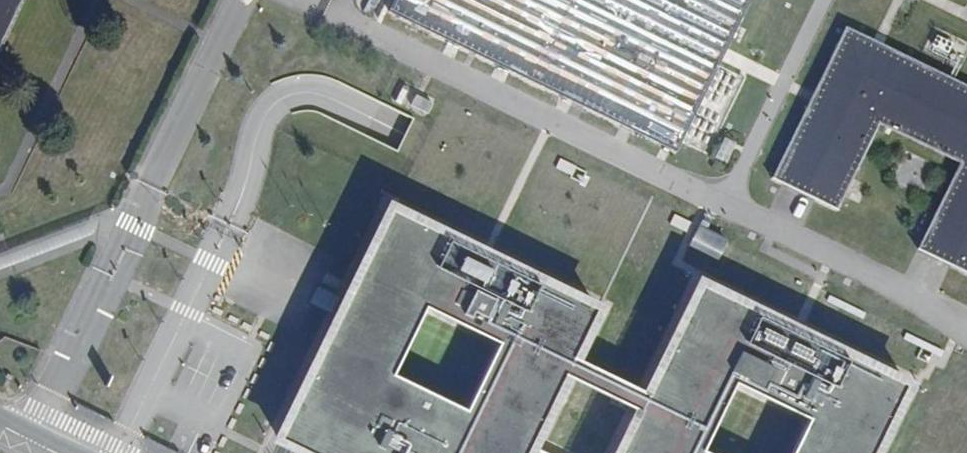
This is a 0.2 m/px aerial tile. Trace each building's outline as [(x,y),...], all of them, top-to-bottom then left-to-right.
[(22,0),(0,0),(0,44),(22,0)] [(633,129),(676,150),(721,59),(726,48),(749,0),(395,0),(390,12),(621,124),(633,129)] [(813,90),(808,101),(768,183),(837,216),(879,129),(963,169),(922,254),(966,276),(966,82),(845,23),(813,90)] [(808,101),(813,90),(726,48),(721,59),(808,101)] [(427,116),(433,103),(416,95),(410,108),(427,116)]
